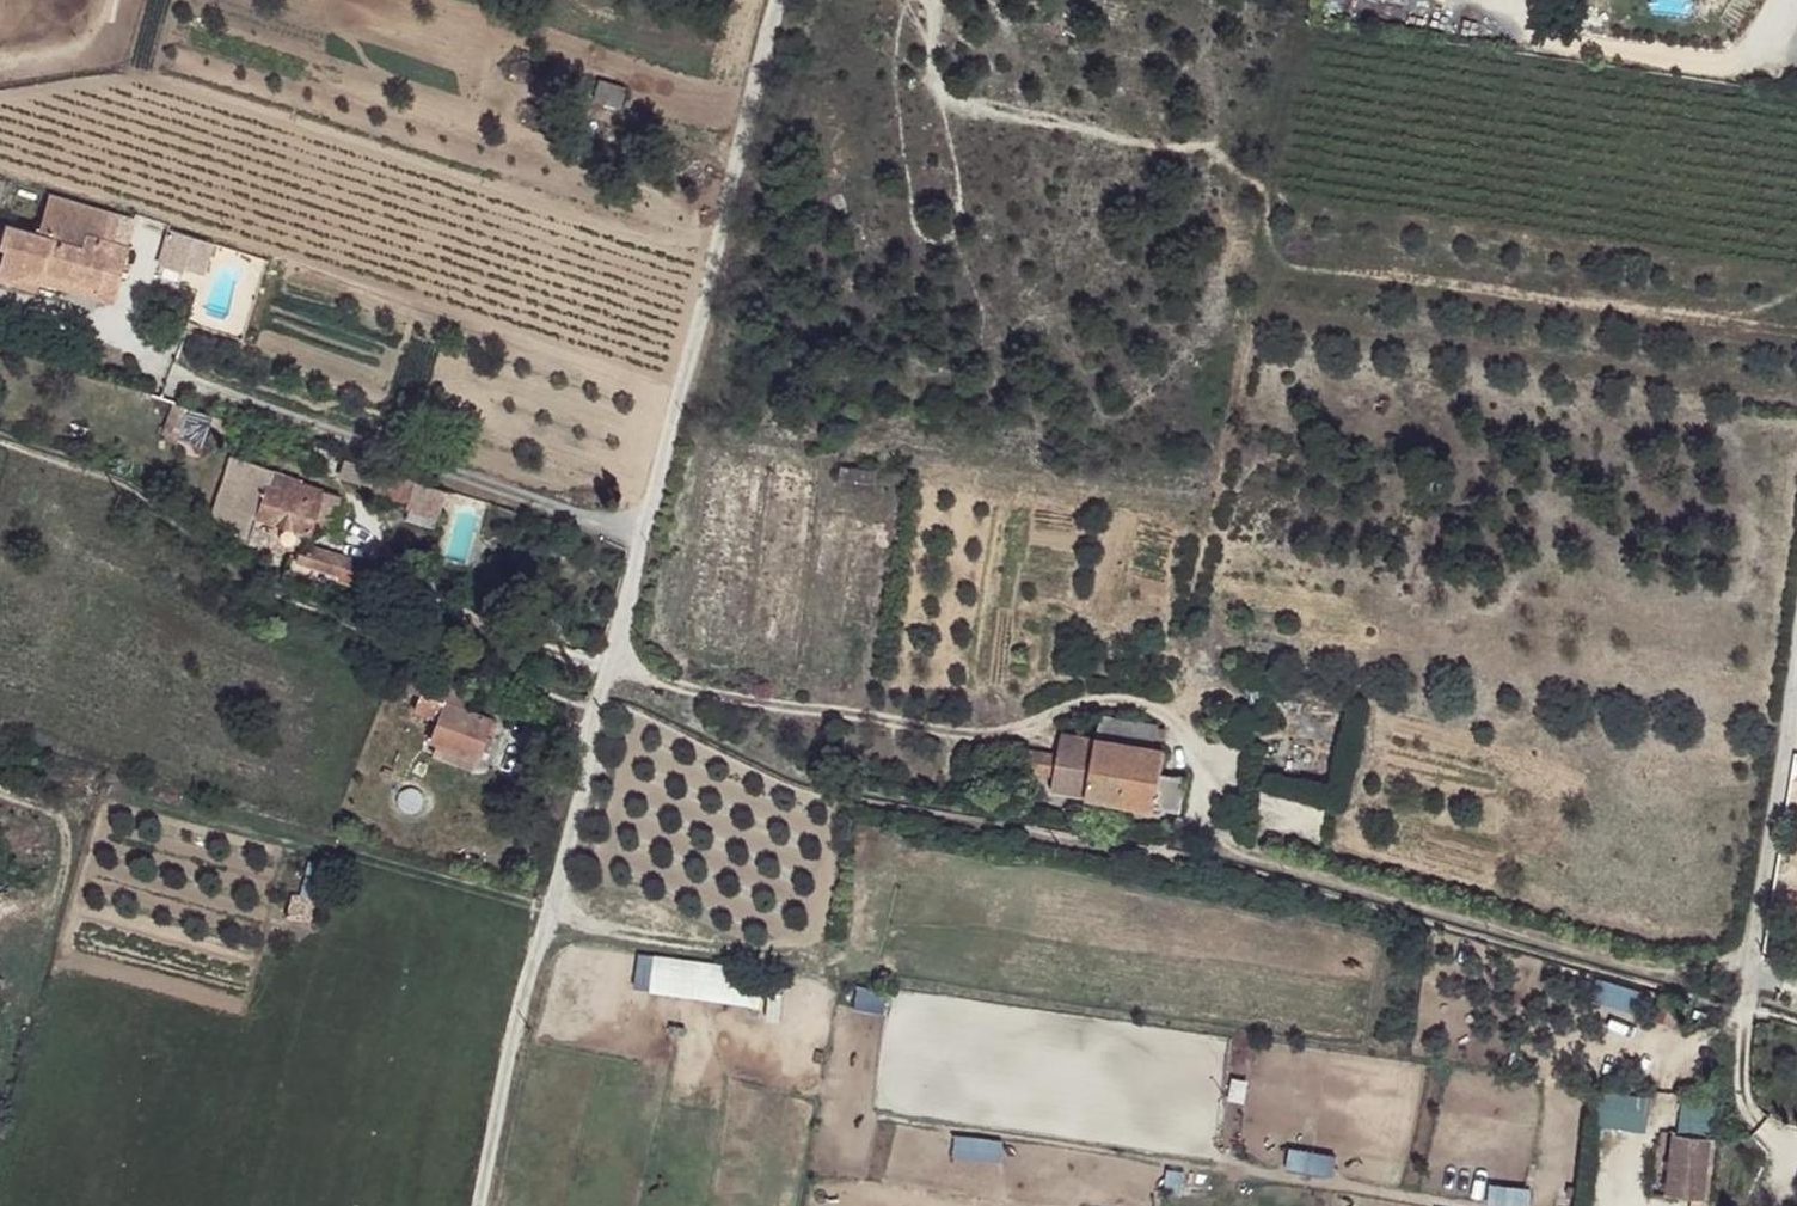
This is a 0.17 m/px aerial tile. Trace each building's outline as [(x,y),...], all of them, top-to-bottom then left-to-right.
[(0,182),(0,217),(9,185),(0,182)] [(125,220),(55,200),(43,235),(8,227),(2,250),(7,253),(2,278),(47,291),(49,286),(118,304),(133,248),(120,243),(125,220)] [(159,265),(207,272),(212,236),(164,229),(159,265)] [(161,437),(203,450),(214,414),(172,401),(161,437)] [(268,462),(241,457),(230,502),(255,510),(266,476),(268,462)] [(298,471),(268,462),(266,476),(294,484),(298,471)] [(448,484),(380,462),(374,488),(408,499),(406,506),(440,515),(448,484)] [(294,484),(266,476),(255,510),(307,523),(311,511),(315,490),(294,484)] [(331,489),(319,485),(315,490),(311,511),(323,514),(331,489)] [(362,554),(308,538),(302,558),(343,570),(342,574),(358,578),(362,554)] [(482,695),(419,671),(411,690),(428,696),(422,713),(447,722),(439,744),(484,762),(499,720),(477,710),(482,695)] [(1149,723),(1103,715),(1099,739),(1147,745),(1149,723)] [(1099,739),(1062,732),(1058,752),(1054,776),(1053,794),(1092,798),(1099,739)] [(1147,745),(1099,739),(1092,798),(1159,809),(1166,771),(1169,749),(1147,745)] [(1058,752),(1026,748),(1025,757),(1022,771),(1054,776),(1058,752)] [(1025,757),(1013,758),(1012,770),(1022,771),(1025,757)] [(1188,775),(1166,771),(1159,809),(1184,812),(1188,775)] [(321,901),(297,896),(293,919),(319,921),(321,901)] [(762,1000),(764,965),(652,959),(650,994),(762,1000)] [(1647,1123),(1647,1094),(1595,1094),(1595,1123),(1647,1123)] [(1727,1124),(1691,1118),(1683,1178),(1719,1183),(1727,1124)]
